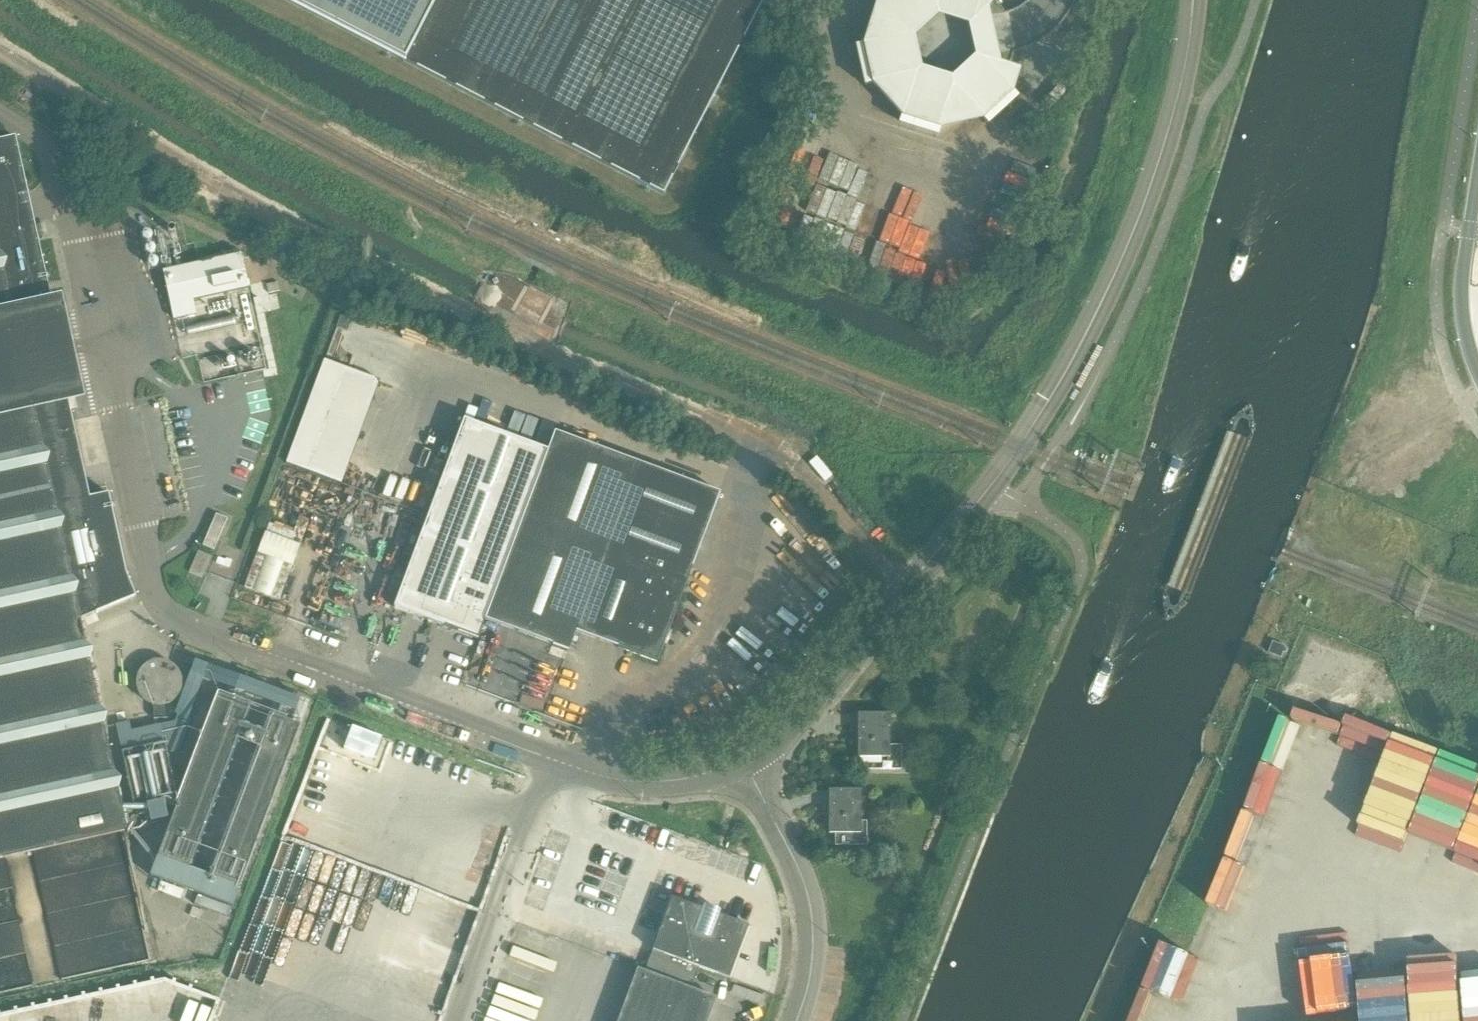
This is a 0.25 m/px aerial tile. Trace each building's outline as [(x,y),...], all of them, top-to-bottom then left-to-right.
[(662,195),(667,186),(763,0),(283,0),(662,195)] [(884,13),(874,42),(856,46),(866,85),(882,81),(904,105),(898,122),(936,133),(942,117),(973,110),(985,123),(1014,96),(1002,83),(1012,52),(1015,52),(1005,13),(1004,13),(991,0),(872,0),(884,13)] [(89,498),(69,408),(65,392),(71,391),(27,194),(15,138),(0,141),(0,993),(149,961),(121,831),(126,830),(108,748),(79,617),(96,614),(71,502),(89,498)] [(196,315),(192,300),(248,288),(241,254),(172,269),(163,271),(173,320),(196,315)] [(496,589),(547,450),(463,419),(393,608),(478,639),(485,620),(484,620),(496,589)] [(485,620),(567,650),(574,632),(656,662),(719,494),(554,432),(547,450),(496,589),(484,620),(485,620)] [(108,494),(89,498),(71,502),(96,614),(97,613),(94,598),(129,590),(108,494)] [(292,565),(258,552),(244,588),(278,601),(292,565)] [(1286,653),(1288,649),(1286,649),(1286,647),(1273,642),(1269,654),(1282,658),(1284,653),(1286,653)] [(166,661),(164,661),(162,660),(158,660),(154,661),(150,662),(147,664),(144,666),(142,667),(141,669),(140,671),(139,672),(138,674),(137,676),(137,678),(136,680),(136,682),(141,698),(143,697),(144,697),(146,696),(147,696),(149,697),(150,698),(152,699),(152,700),(153,702),(153,703),(153,704),(153,705),(152,706),(154,719),(167,719),(167,705),(171,703),(172,702),(174,700),(175,699),(177,698),(178,696),(179,694),(180,692),(181,691),(181,689),(182,687),(182,685),(182,683),(182,681),(181,679),(181,677),(180,675),(179,673),(179,671),(177,670),(176,668),(175,667),(173,665),(172,664),(170,663),(168,662),(166,661)] [(249,707),(218,695),(149,876),(232,907),(300,726),(269,714),(208,876),(189,868),(249,707)] [(340,713),(328,743),(373,759),(385,729),(340,713)] [(129,722),(115,725),(133,807),(176,798),(166,754),(179,751),(191,719),(177,714),(174,722),(131,731),(129,722)] [(889,746),(889,714),(857,714),(857,758),(868,758),(868,770),(901,770),(901,746),(889,746)] [(860,790),(828,790),(828,834),(835,834),(846,834),(847,834),(860,834),(860,832),(860,790)] [(183,891),(161,882),(157,891),(180,900),(183,891)] [(231,908),(197,895),(193,905),(227,918),(231,908)] [(718,915),(718,914),(702,908),(701,909),(671,898),(644,972),(638,970),(619,1020),(705,1020),(714,997),(691,989),(699,968),(728,979),(748,926),(718,915)]
